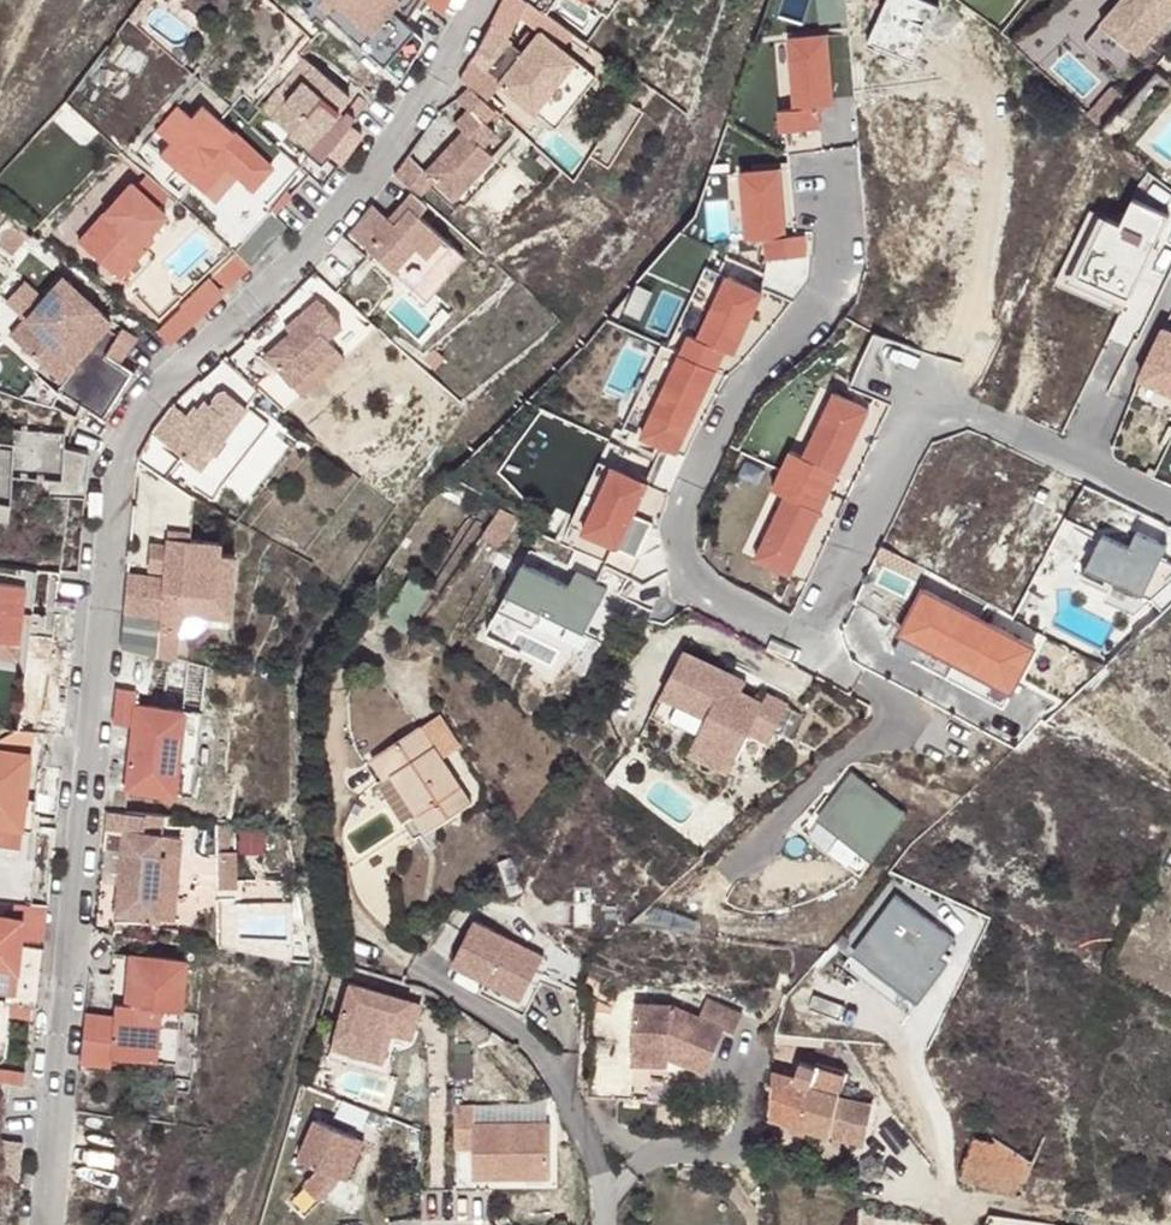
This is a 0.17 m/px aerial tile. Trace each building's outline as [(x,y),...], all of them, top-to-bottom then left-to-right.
[(362,23),(381,0),(336,0),(362,23)] [(442,8),(446,0),(433,0),(442,8)] [(869,47),(916,66),(940,6),(925,0),(888,0),(869,47)] [(1103,25),(1140,56),(1170,20),(1170,0),(1125,0),(1103,25)] [(374,52),(402,73),(408,66),(427,33),(402,15),(374,52)] [(490,20),(472,51),(499,75),(497,77),(531,106),(573,56),(539,27),(534,32),(526,42),(522,47),(490,20)] [(1103,25),(1087,43),(1124,75),(1140,56),(1103,25)] [(520,37),(526,42),(534,32),(529,28),(520,37)] [(825,35),(787,38),(794,113),(776,115),(778,134),(819,130),(817,110),(833,109),(825,35)] [(469,80),(483,94),(497,77),(499,75),(472,51),(459,72),(469,80)] [(314,61),(272,111),(309,141),(336,108),(350,91),(314,61)] [(459,91),(470,102),(485,115),(495,104),(483,94),(469,80),(459,91)] [(1130,96),(1117,85),(1092,113),(1106,126),(1130,96)] [(177,99),(156,123),(170,136),(159,148),(177,164),(203,187),(226,161),(253,184),(272,162),(203,100),(192,112),(177,99)] [(463,124),(425,164),(431,170),(464,201),(503,160),(482,141),(496,126),(485,115),(470,102),(456,117),(463,124)] [(349,118),(327,147),(342,159),(364,130),(349,118)] [(159,148),(142,133),(127,150),(162,182),(177,164),(159,148)] [(395,168),(420,191),(431,170),(425,164),(409,149),(395,168)] [(780,168),(737,172),(744,244),(763,242),(764,261),(802,257),(800,236),(787,237),(780,168)] [(147,170),(134,184),(156,202),(168,189),(147,170)] [(130,180),(78,238),(113,269),(147,230),(165,210),(156,202),(134,184),(130,180)] [(402,194),(388,212),(394,217),(409,200),(402,194)] [(371,199),(349,226),(416,280),(453,235),(409,200),(394,217),(388,212),(371,199)] [(1097,218),(1070,280),(1126,305),(1166,215),(1131,200),(1119,228),(1097,218)] [(247,235),(263,249),(288,222),(271,206),(247,235)] [(147,230),(113,269),(117,273),(144,243),(152,234),(147,230)] [(210,273),(181,299),(195,315),(204,307),(224,288),(210,273)] [(3,338),(42,366),(75,319),(80,323),(92,305),(48,275),(3,338)] [(762,294),(722,277),(695,340),(685,336),(677,355),(714,374),(725,352),(735,356),(762,294)] [(307,312),(264,349),(301,391),(345,353),(327,334),(342,321),(318,293),(302,306),(307,312)] [(75,319),(42,366),(56,375),(100,312),(92,305),(80,323),(75,319)] [(895,398),(915,350),(875,333),(855,381),(895,398)] [(1167,333),(1146,385),(1170,396),(1170,335),(1167,333)] [(74,398),(104,413),(130,364),(100,349),(74,398)] [(714,374),(677,355),(638,441),(676,458),(714,374)] [(161,408),(152,427),(200,461),(246,398),(225,383),(218,387),(210,397),(206,394),(193,412),(173,398),(161,408)] [(865,417),(829,401),(801,462),(786,455),(777,474),(827,498),(865,417)] [(10,497),(11,470),(53,472),(49,489),(86,492),(87,485),(90,448),(65,442),(65,425),(14,423),(13,435),(0,435),(0,497),(10,497)] [(646,485),(608,469),(578,537),(616,553),(646,485)] [(827,498),(777,474),(770,490),(783,496),(751,564),(790,581),(827,498)] [(163,571),(127,568),(120,642),(177,655),(182,628),(189,629),(197,627),(201,624),(204,620),(227,621),(234,551),(217,549),(218,537),(187,534),(192,495),(172,481),(166,542),(164,567),(163,571)] [(535,524),(506,508),(488,533),(516,552),(535,524)] [(1102,538),(1086,574),(1150,600),(1170,581),(1170,565),(1161,561),(1166,547),(1136,534),(1130,550),(1102,538)] [(148,566),(164,567),(166,542),(151,541),(148,566)] [(568,587),(522,565),(505,601),(582,637),(606,587),(575,573),(568,587)] [(0,579),(0,636),(9,637),(15,580),(0,579)] [(1036,651),(921,592),(896,640),(1011,699),(1036,651)] [(0,636),(0,651),(8,652),(9,637),(0,636)] [(734,674),(687,650),(666,694),(711,716),(694,751),(735,770),(755,730),(775,740),(794,703),(772,693),(767,703),(745,692),(729,684),(734,674)] [(750,682),(734,674),(729,684),(745,692),(750,682)] [(135,683),(115,682),(112,717),(131,719),(125,782),(174,788),(182,704),(134,699),(135,683)] [(442,713),(423,725),(445,756),(462,744),(442,713)] [(368,761),(419,838),(475,801),(445,756),(423,725),(368,761)] [(0,743),(0,819),(22,821),(24,791),(29,746),(0,743)] [(910,815),(852,772),(815,821),(873,865),(910,815)] [(33,791),(24,791),(22,821),(31,822),(33,791)] [(101,822),(122,825),(124,806),(104,804),(101,822)] [(124,806),(122,825),(114,907),(157,911),(163,848),(158,848),(159,828),(161,808),(124,806)] [(0,819),(0,838),(20,841),(22,821),(0,819)] [(179,830),(159,828),(158,848),(163,848),(157,911),(172,912),(179,830)] [(235,846),(217,846),(217,884),(237,884),(235,846)] [(0,912),(0,986),(3,986),(2,996),(36,1000),(42,941),(18,938),(9,937),(11,913),(0,912)] [(20,914),(11,913),(9,937),(18,938),(20,914)] [(544,954),(474,922),(454,964),(487,981),(523,999),(539,966),(544,954)] [(185,956),(128,950),(124,998),(113,997),(112,1009),(84,1007),(78,1056),(109,1060),(110,1052),(175,1058),(185,956)] [(548,970),(539,966),(523,999),(487,981),(481,994),(527,1015),(548,970)] [(348,984),(334,1036),(380,1048),(385,1031),(391,1032),(402,1035),(411,1001),(348,984)] [(635,1000),(630,1051),(666,1055),(704,1072),(724,1029),(734,1034),(742,1015),(707,998),(699,1016),(671,1003),(635,1000)] [(420,1003),(411,1001),(402,1035),(410,1038),(420,1003)] [(383,1062),(391,1032),(385,1031),(380,1048),(334,1036),(331,1048),(383,1062)] [(666,1055),(630,1051),(629,1060),(666,1064),(666,1055)] [(799,1060),(791,1079),(783,1122),(826,1136),(836,1095),(842,1073),(799,1060)] [(29,1076),(30,1064),(0,1062),(0,1073),(29,1076)] [(791,1079),(771,1071),(768,1117),(783,1122),(791,1079)] [(874,1104),(836,1095),(826,1136),(864,1146),(874,1104)] [(465,1143),(466,1143),(466,1173),(542,1174),(543,1122),(540,1119),(467,1119),(467,1101),(448,1101),(448,1143),(465,1143)] [(336,1172),(352,1132),(311,1116),(295,1157),(316,1164),(314,1168),(301,1183),(318,1197),(333,1180),(336,1172)] [(974,1126),(954,1178),(1017,1199),(1035,1161),(1016,1151),(974,1126)] [(359,1134),(352,1132),(336,1172),(343,1176),(359,1134)] [(19,1175),(22,1138),(1,1136),(0,1152),(0,1173),(19,1175)]
